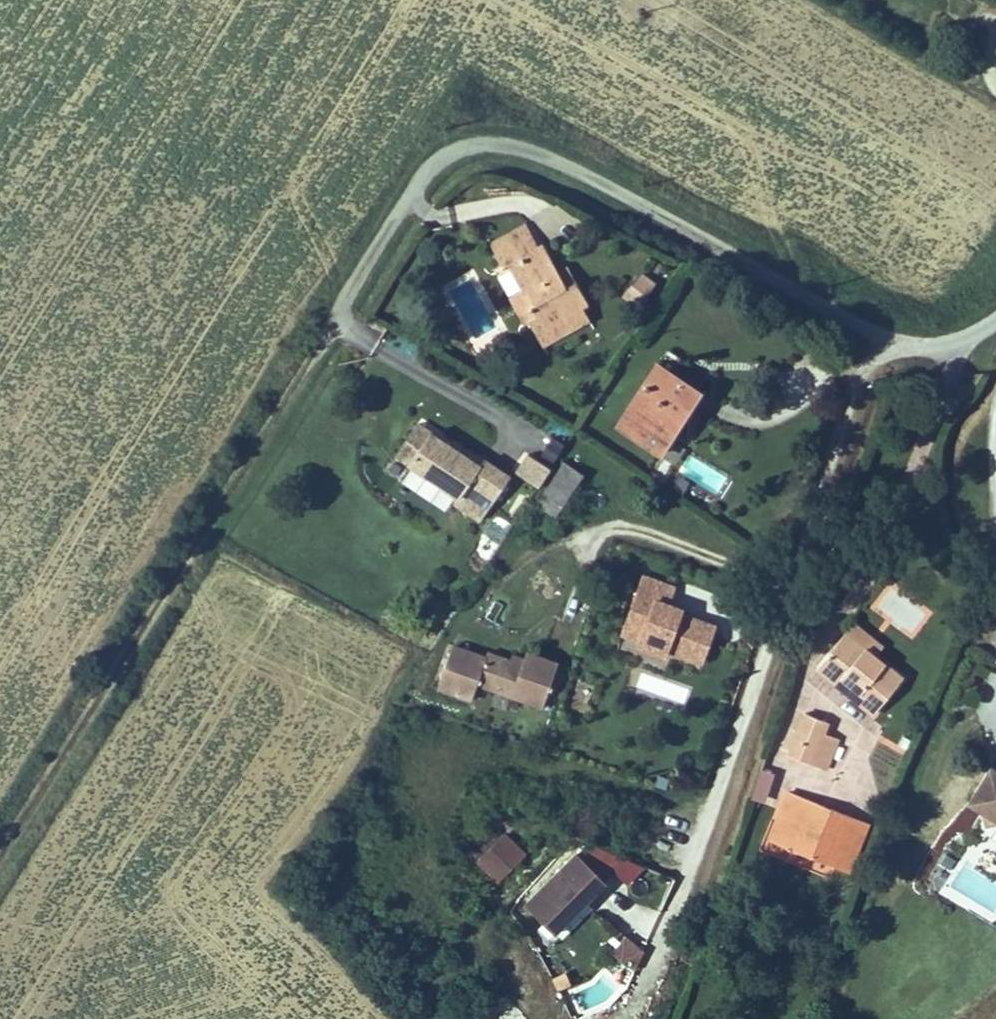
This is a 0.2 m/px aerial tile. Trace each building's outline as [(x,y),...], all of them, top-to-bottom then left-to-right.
[(537,247),(525,224),(488,243),(500,264),(507,261),(523,291),(509,298),(522,322),(527,319),(541,347),(588,323),(580,308),(585,305),(566,269),(557,273),(542,244),(537,247)] [(655,285),(641,274),(622,297),(636,308),(655,285)] [(701,396),(656,365),(613,429),(659,459),(660,457),(671,441),(701,396)] [(417,423),(392,461),(455,501),(452,507),(479,524),(509,477),(483,461),(480,467),(429,435),(431,432),(417,423)] [(551,467),(563,445),(551,438),(538,459),(551,467)] [(671,441),(660,457),(673,466),(684,449),(671,441)] [(550,472),(527,456),(514,474),(537,490),(550,472)] [(583,476),(562,462),(533,506),(554,520),(583,476)] [(716,626),(682,614),(683,611),(670,606),(676,587),(642,575),(620,640),(637,646),(635,652),(666,662),(668,655),(702,666),(716,626)] [(856,626),(848,637),(875,659),(884,648),(856,626)] [(848,637),(819,673),(874,716),(902,681),(875,659),(848,637)] [(541,711),(557,663),(526,653),(524,660),(512,656),(510,661),(487,653),(485,658),(452,647),(437,691),(471,702),(475,689),(541,711)] [(829,724),(802,716),(790,756),(816,765),(825,736),(829,724)] [(825,736),(816,765),(829,769),(838,740),(825,736)] [(989,768),(964,808),(981,817),(984,828),(995,825),(995,773),(989,768)] [(759,769),(750,799),(765,803),(774,774),(759,769)] [(812,859),(830,812),(787,796),(769,842),(812,859)] [(868,827),(830,812),(812,859),(850,873),(868,827)] [(479,861),(502,837),(488,824),(465,848),(479,861)] [(504,834),(502,837),(479,861),(476,864),(497,883),(525,853),(504,834)] [(588,844),(575,857),(603,884),(627,860),(588,844)] [(574,855),(523,907),(554,937),(604,885),(603,884),(575,857),(574,855)] [(612,957),(637,968),(646,949),(620,937),(612,957)] [(501,995),(478,1018),(526,1018),(501,995)]
